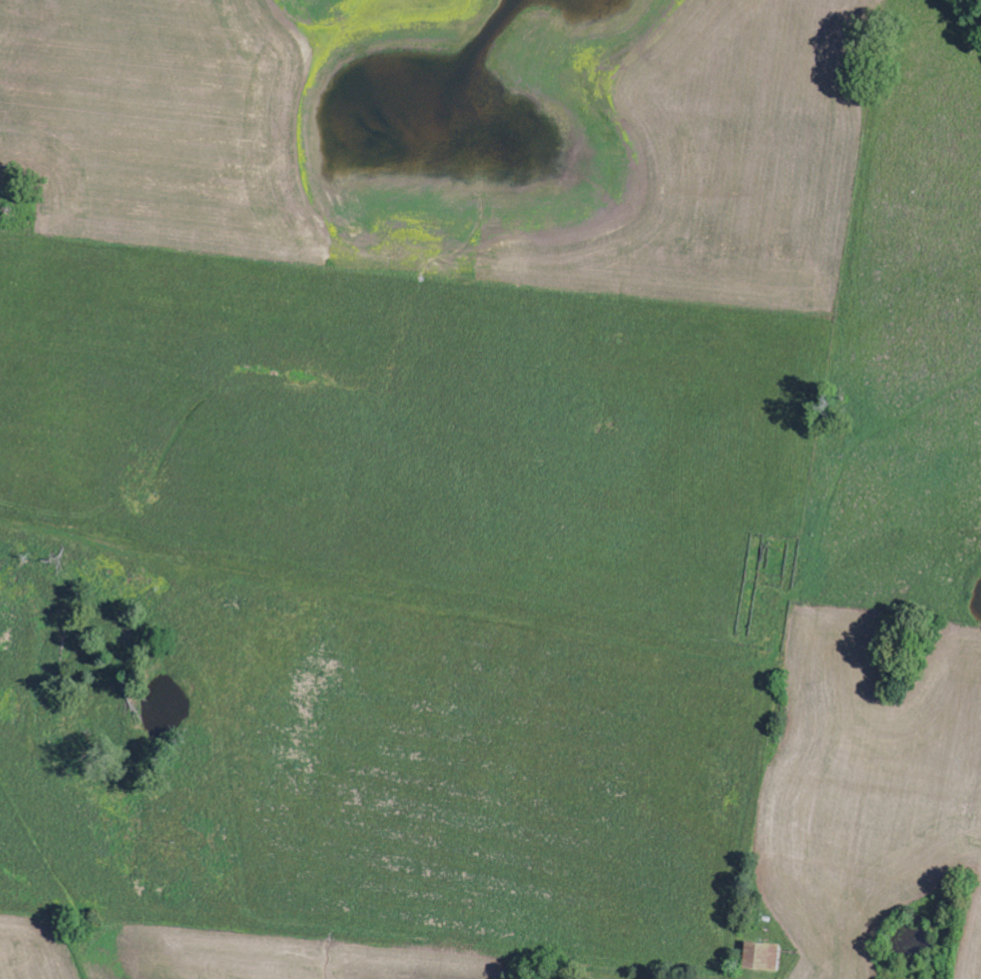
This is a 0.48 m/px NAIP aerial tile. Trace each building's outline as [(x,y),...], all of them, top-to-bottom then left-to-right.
[(782,945),(748,944),(746,972),(781,973),(782,945)]
